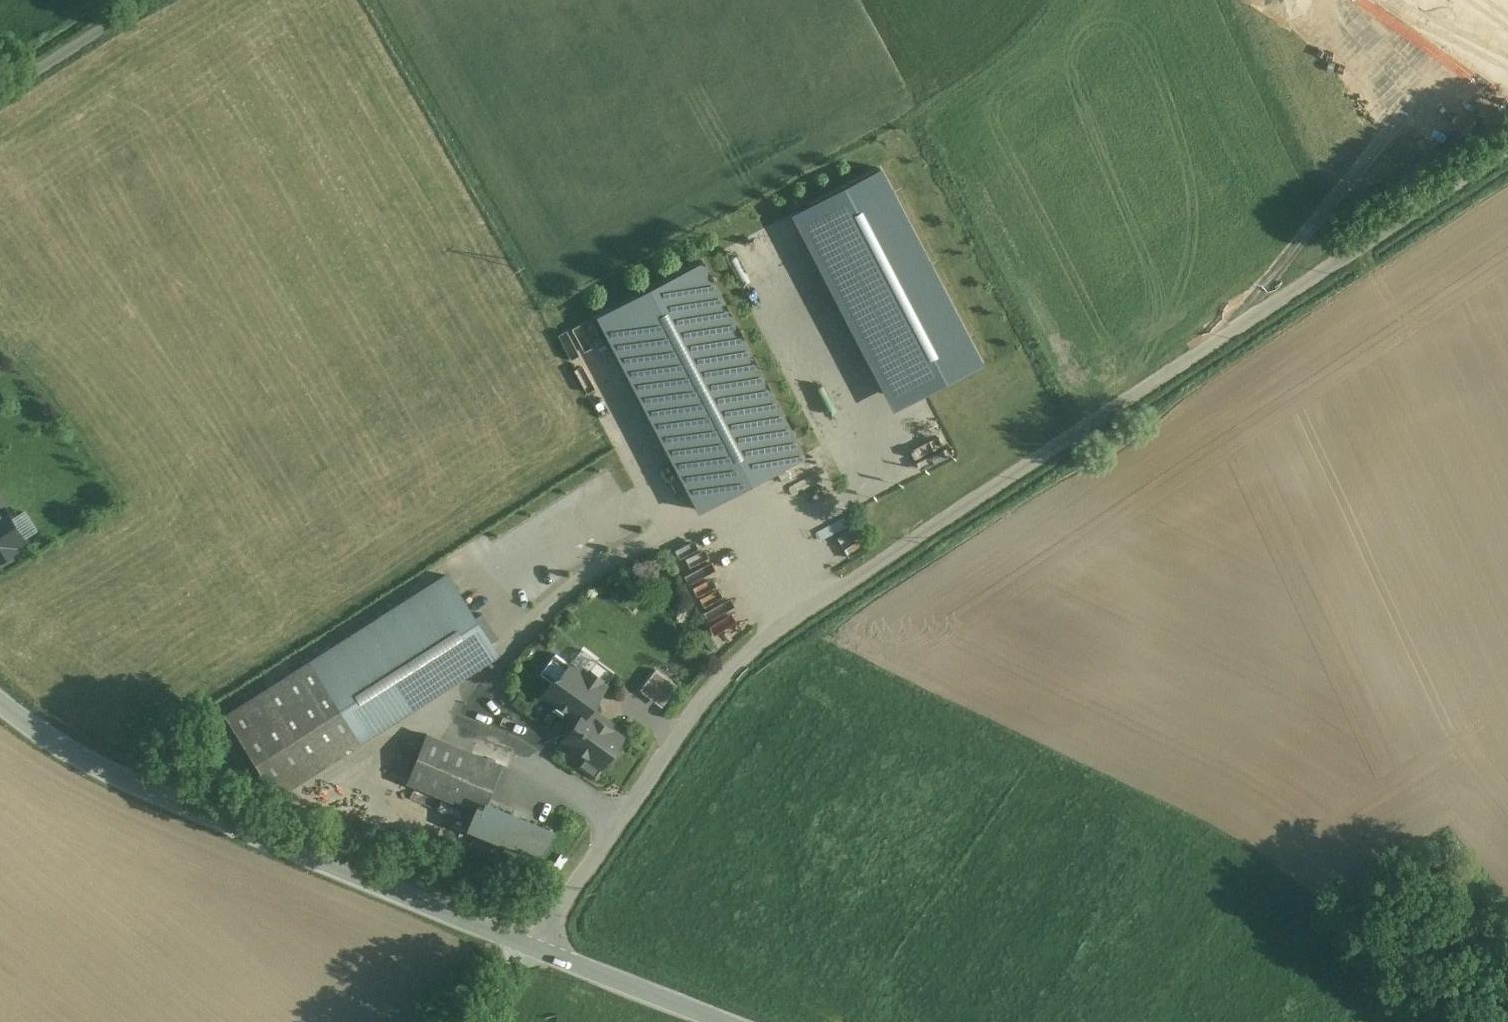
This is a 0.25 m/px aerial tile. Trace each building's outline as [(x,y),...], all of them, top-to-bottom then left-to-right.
[(881,167),(790,214),(893,409),(983,362),(881,167)] [(703,260),(668,278),(668,279),(647,289),(597,315),(698,510),(804,454),(703,260)] [(940,421),(920,432),(931,453),(951,443),(940,421)] [(0,513),(0,560),(15,550),(13,546),(24,539),(5,510),(0,513)] [(674,552),(711,616),(734,603),(697,539),(674,552)] [(446,573),(226,712),(271,784),(491,645),(446,573)] [(589,674),(572,662),(560,680),(553,681),(543,694),(578,720),(588,706),(590,708),(606,686),(599,681),(602,678),(591,671),(589,674)] [(590,708),(588,706),(578,720),(565,739),(589,756),(582,765),(596,775),(603,766),(624,737),(599,719),(602,716),(590,708)] [(502,765),(427,734),(407,781),(477,809),(483,812),(486,804),(490,795),(502,765)] [(551,831),(486,804),(483,812),(477,809),(469,827),(541,857),(551,831)]
